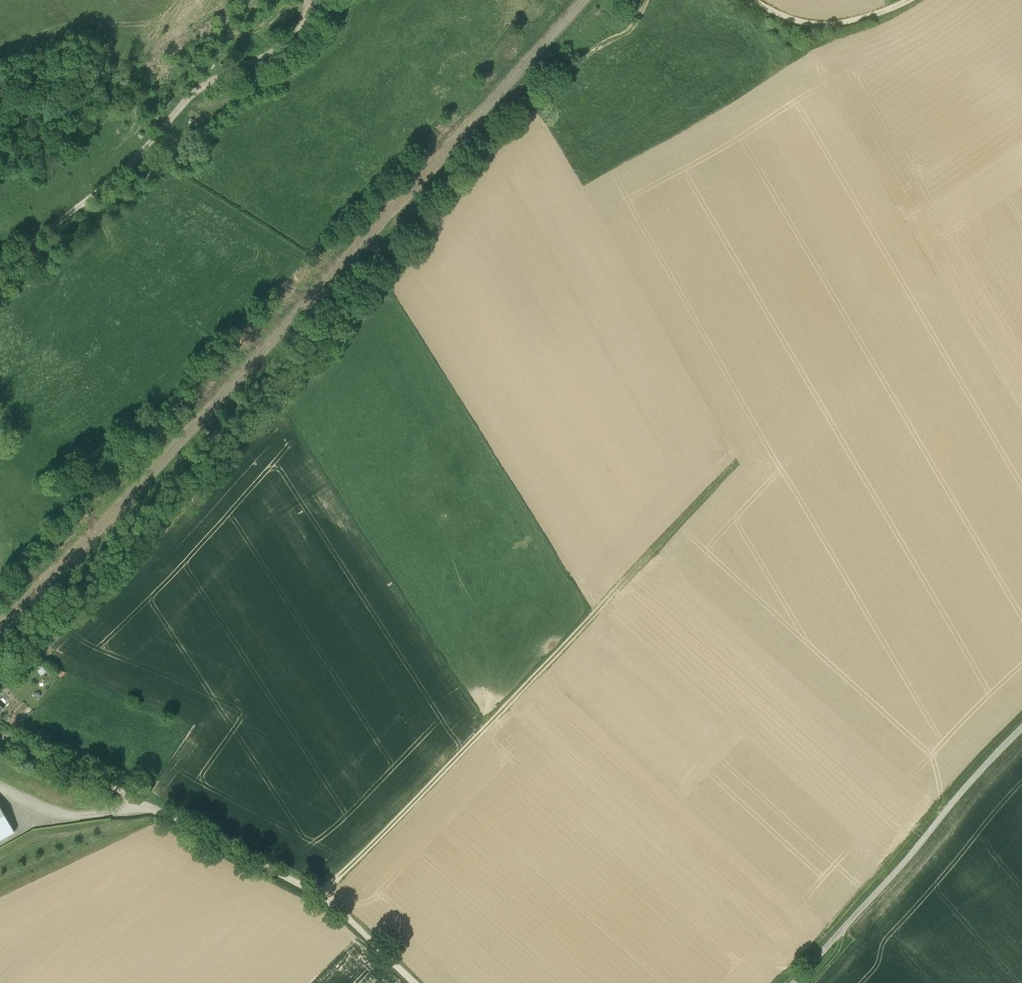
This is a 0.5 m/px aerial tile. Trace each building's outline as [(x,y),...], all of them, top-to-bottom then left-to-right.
[(15,831),(0,805),(0,840),(15,831)]
